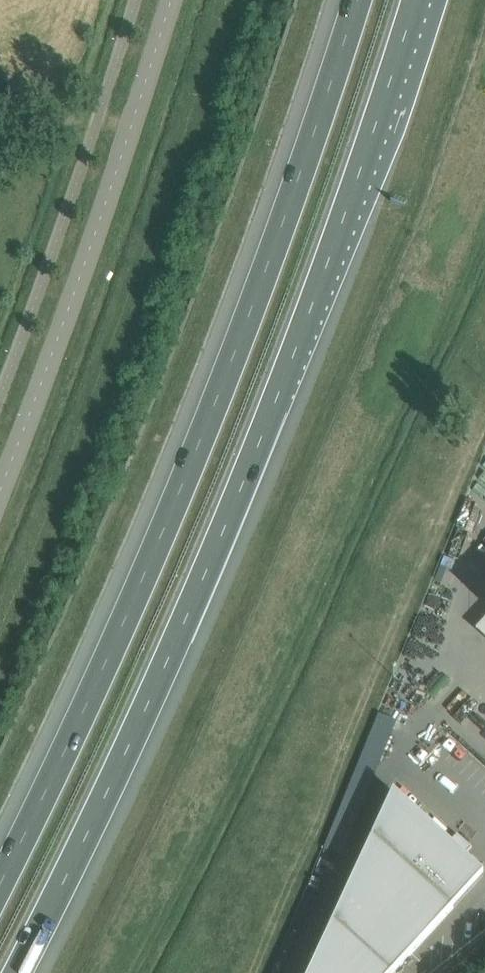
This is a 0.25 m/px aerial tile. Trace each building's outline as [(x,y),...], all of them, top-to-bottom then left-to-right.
[(394,793),(310,972),(394,972),(453,908),(482,875),(477,870),(463,857),(471,848),(457,835),(449,844),(394,793)]
